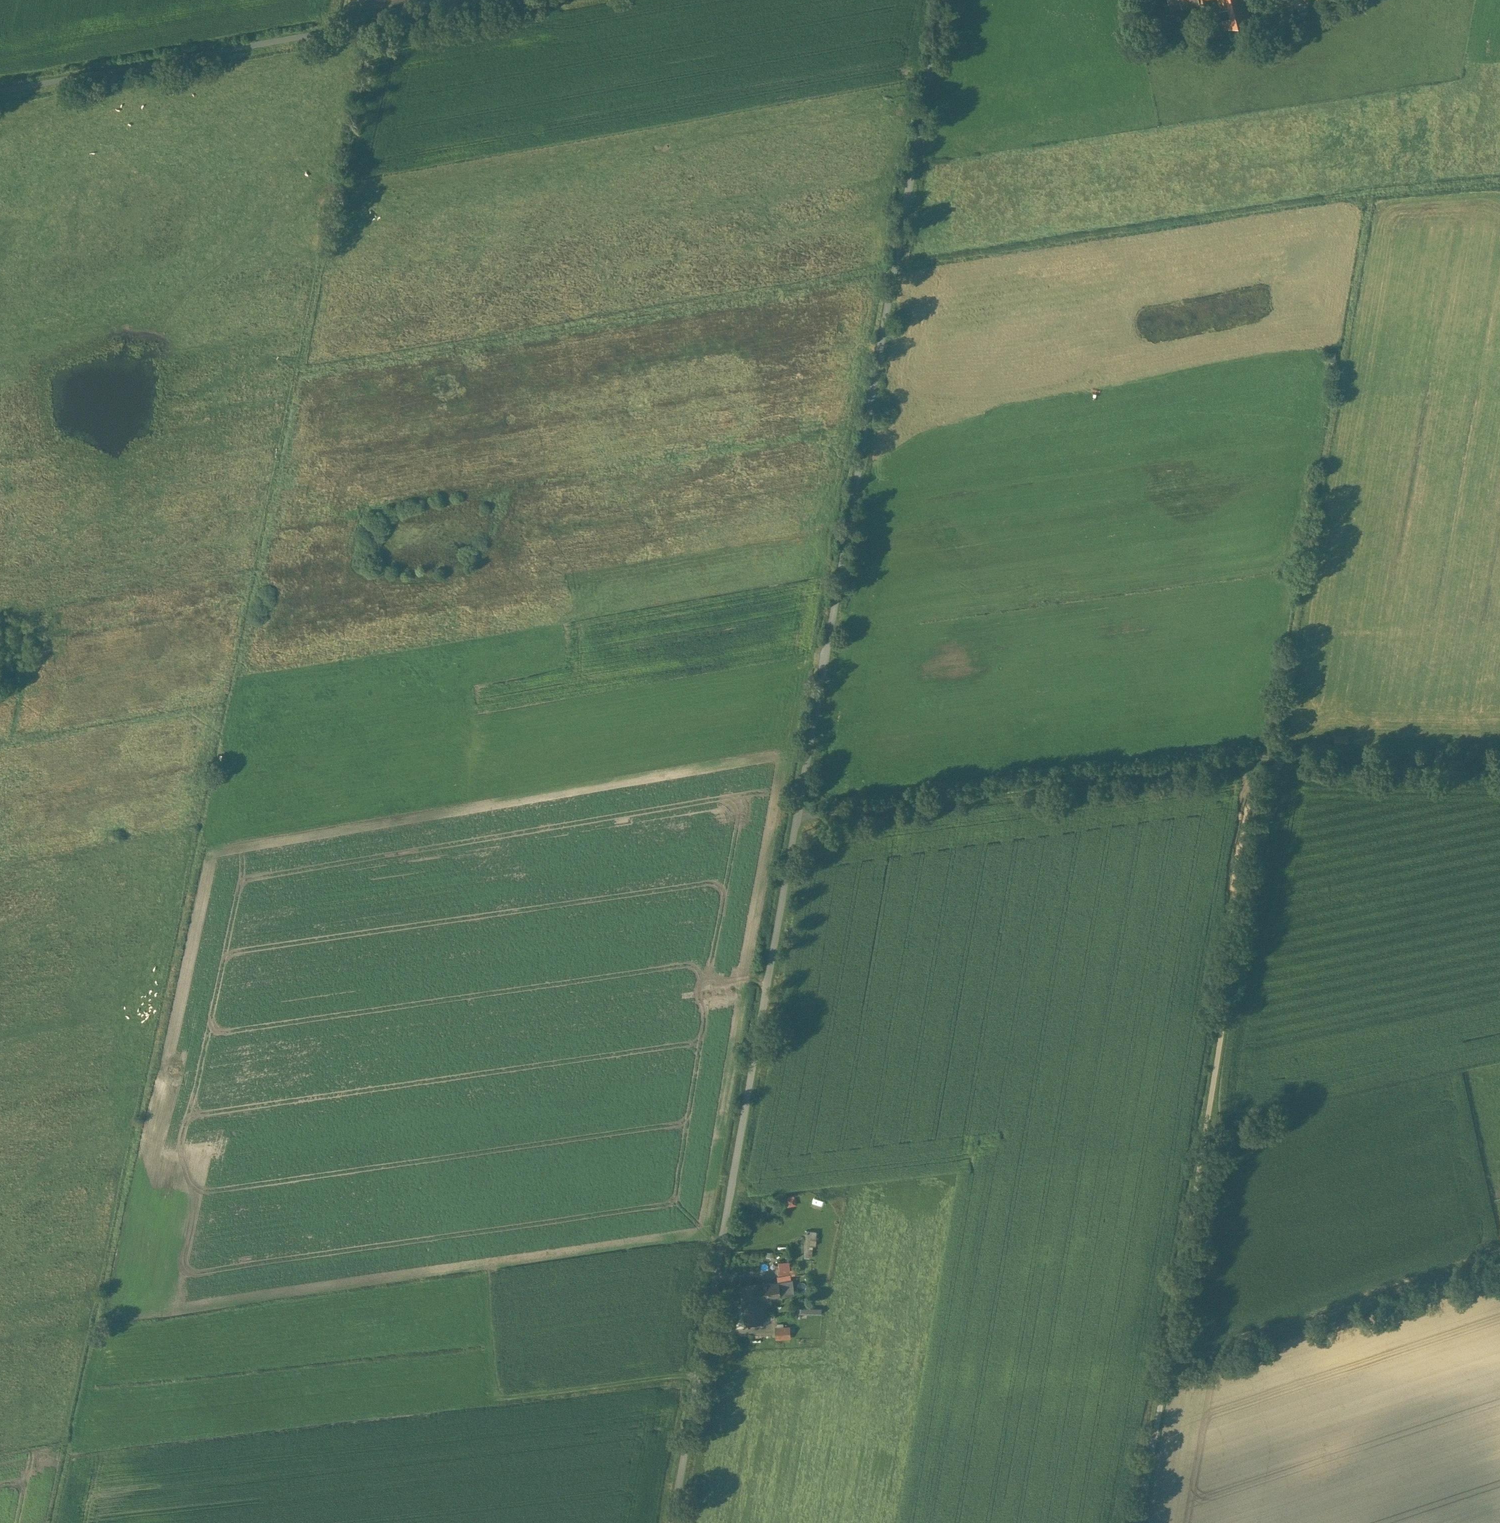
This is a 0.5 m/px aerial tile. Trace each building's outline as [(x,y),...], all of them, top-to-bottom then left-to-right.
[(1173,7),(1199,1),(1202,16),(1221,12),(1225,27),(1250,20),(1245,0),(1171,0),(1173,7)] [(1335,353),(1325,352),(1324,361),(1335,362),(1335,353)] [(1347,735),(1334,734),(1334,744),(1347,745),(1347,735)] [(759,1283),(740,1287),(745,1320),(764,1318),(762,1306),(767,1305),(766,1298),(793,1294),(791,1280),(760,1285),(759,1283)] [(777,1327),(778,1343),(790,1343),(789,1327),(777,1327)]
